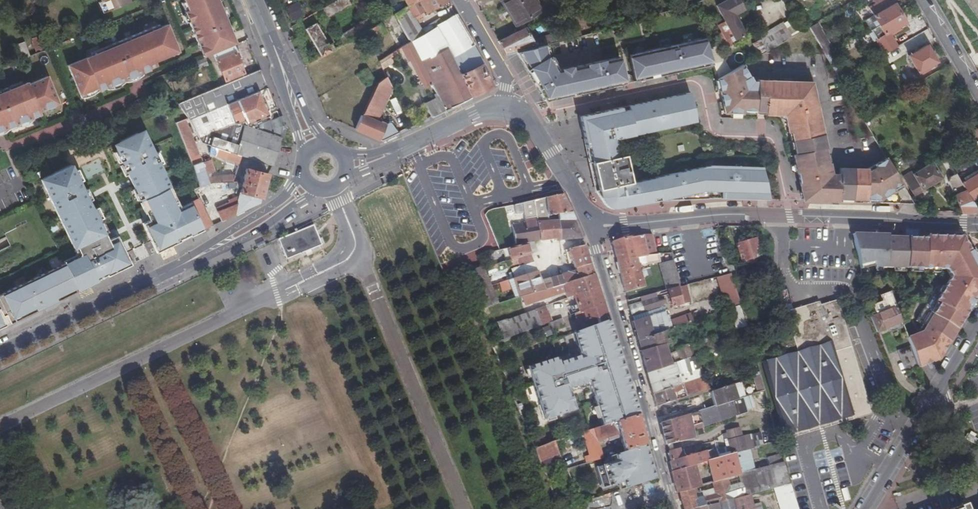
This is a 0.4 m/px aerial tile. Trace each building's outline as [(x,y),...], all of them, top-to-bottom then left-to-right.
[(129,0),(101,0),(106,10),(129,0)] [(183,10),(181,11),(200,57),(202,56),(234,42),(231,35),(217,0),(179,0),(183,10)] [(347,0),(332,0),(321,7),(326,16),(349,3),(347,0)] [(448,4),(446,0),(413,0),(406,4),(392,12),(409,41),(424,31),(423,30),(421,31),(413,17),(424,10),(425,12),(440,3),(443,8),(448,4)] [(515,23),(520,20),(537,10),(532,0),(502,0),(506,7),(505,9),(508,14),(510,15),(515,23)] [(733,38),(742,33),(732,13),(742,8),(738,0),(723,0),(715,4),(722,18),(724,17),(725,19),(718,23),(721,31),(717,33),(720,40),(723,38),(726,44),(730,43),(729,39),(733,38)] [(947,3),(954,16),(973,5),(970,0),(952,0),(947,3)] [(290,20),(303,15),(297,1),(285,6),(290,20)] [(872,14),(877,23),(898,11),(892,2),(881,8),(879,5),(871,9),(872,11),(872,14)] [(877,23),(869,28),(883,52),(895,44),(889,33),(887,30),(897,24),(903,20),(898,11),(877,23)] [(392,12),(380,20),(396,48),(399,47),(409,41),(392,12)] [(472,44),(454,14),(450,16),(441,22),(426,30),(424,31),(409,41),(418,59),(427,54),(428,55),(445,47),(450,57),(472,44)] [(337,35),(341,43),(361,31),(371,25),(367,17),(337,35)] [(798,30),(790,17),(759,34),(767,48),(798,30)] [(424,27),(426,30),(441,22),(439,19),(424,27)] [(304,28),(319,55),(332,48),(329,43),(326,44),(318,30),(319,27),(317,23),(315,23),(314,22),(304,28)] [(371,25),(361,31),(367,40),(371,37),(373,40),(378,37),(377,35),(377,34),(381,31),(376,22),(371,25)] [(816,22),(809,26),(820,44),(827,39),(816,22)] [(887,30),(889,33),(899,27),(897,24),(887,30)] [(515,49),(534,45),(524,27),(522,26),(518,28),(497,39),(504,52),(515,50),(515,49)] [(553,32),(555,39),(576,34),(579,33),(577,26),(553,32)] [(104,51),(67,66),(80,96),(97,89),(98,92),(150,71),(149,67),(159,63),(162,56),(170,53),(161,30),(154,33),(152,29),(103,48),(104,51)] [(925,43),(919,33),(898,45),(903,54),(925,43)] [(628,52),(634,79),(711,63),(705,44),(703,35),(628,52)] [(21,54),(28,53),(24,41),(18,43),(21,54)] [(429,82),(423,70),(418,59),(409,41),(399,47),(406,59),(408,58),(422,86),(429,82)] [(550,55),(546,41),(534,45),(515,49),(515,50),(543,98),(624,81),(618,55),(557,69),(550,55)] [(705,44),(711,63),(715,77),(727,70),(723,59),(721,59),(715,41),(705,44)] [(450,57),(470,95),(490,86),(480,65),(483,63),(472,44),(450,57)] [(907,68),(913,65),(912,62),(930,51),(925,44),(907,54),(910,60),(904,63),(907,68)] [(470,95),(450,57),(445,47),(428,55),(427,54),(418,59),(423,70),(426,69),(437,91),(435,92),(443,109),(470,96),(470,95)] [(935,60),(930,51),(912,62),(913,65),(918,74),(925,70),(923,67),(935,60)] [(234,52),(215,60),(223,80),(241,72),(234,52)] [(162,56),(159,63),(172,58),(170,53),(162,56)] [(203,56),(192,61),(195,67),(205,63),(203,56)] [(785,117),(782,120),(784,130),(787,130),(792,154),(790,155),(793,169),(794,171),(800,200),(911,203),(894,174),(885,157),(865,168),(837,168),(837,174),(828,174),(826,162),(824,162),(821,148),(822,147),(808,82),(751,80),(751,82),(746,82),(741,62),(730,68),(727,70),(715,77),(726,111),(741,112),(741,109),(762,110),(762,112),(773,113),(776,109),(785,117)] [(258,68),(176,102),(185,116),(200,142),(268,164),(270,164),(282,125),(278,115),(268,119),(271,126),(269,133),(256,128),(257,123),(255,119),(266,114),(264,110),(273,105),(258,68)] [(40,115),(39,112),(46,110),(45,107),(58,102),(47,76),(27,84),(27,82),(7,90),(6,87),(0,89),(0,131),(40,115)] [(375,82),(360,113),(373,120),(390,84),(385,76),(375,82)] [(686,90),(577,114),(587,162),(616,155),(612,138),(693,120),(686,90)] [(426,101),(432,114),(441,110),(435,97),(426,101)] [(46,110),(47,112),(60,107),(58,102),(45,107),(46,110)] [(776,109),(773,113),(782,120),(785,117),(776,109)] [(379,139),(396,131),(389,122),(386,121),(382,124),(373,120),(360,113),(353,128),(379,139)] [(173,121),(198,185),(207,181),(182,117),(173,121)] [(159,249),(201,229),(189,201),(179,206),(163,174),(163,173),(145,135),(138,138),(136,132),(118,141),(120,146),(114,149),(114,150),(120,161),(121,163),(126,174),(133,188),(134,188),(138,198),(139,200),(141,199),(141,201),(147,211),(150,218),(141,222),(155,251),(159,249)] [(114,150),(111,152),(117,163),(120,161),(114,150)] [(594,190),(615,185),(630,182),(623,154),(616,155),(587,162),(593,190),(594,190)] [(99,161),(82,165),(85,177),(102,173),(99,161)] [(906,185),(911,192),(938,176),(929,161),(910,172),(914,180),(906,185)] [(121,163),(118,165),(123,176),(126,174),(121,163)] [(62,261),(76,289),(129,264),(115,235),(106,239),(103,232),(98,221),(99,220),(98,219),(93,208),(92,207),(91,208),(88,200),(78,181),(73,170),(70,164),(39,179),(60,224),(63,222),(69,235),(66,236),(75,254),(62,261)] [(686,170),(692,197),(706,196),(751,198),(746,182),(741,165),(707,165),(686,170)] [(746,182),(761,177),(759,166),(741,165),(746,182)] [(958,179),(959,181),(977,170),(977,166),(958,179)] [(245,167),(237,197),(233,214),(258,202),(266,172),(245,167)] [(73,170),(78,181),(81,180),(76,169),(73,170)] [(692,197),(686,170),(671,173),(676,198),(692,197)] [(969,198),(977,193),(977,170),(959,181),(969,198)] [(946,179),(959,210),(972,211),(976,210),(969,198),(959,181),(958,179),(954,172),(948,175),(946,179)] [(657,198),(676,198),(671,173),(636,181),(630,182),(615,185),(618,199),(604,204),(608,206),(610,207),(612,207),(657,198)] [(746,182),(751,198),(766,198),(761,177),(746,182)] [(198,185),(192,187),(197,196),(201,195),(198,185)] [(615,185),(594,190),(603,205),(604,204),(618,199),(615,185)] [(82,190),(88,200),(91,199),(85,188),(82,190)] [(133,188),(130,189),(136,200),(138,198),(134,188),(133,188)] [(561,195),(561,193),(545,197),(553,237),(553,239),(559,239),(555,219),(572,217),(570,210),(561,195)] [(210,225),(197,196),(189,200),(201,229),(210,225)] [(215,211),(220,220),(233,214),(237,197),(217,207),(215,211)] [(553,237),(545,197),(523,202),(521,202),(524,221),(515,222),(517,242),(522,241),(553,237)] [(141,201),(138,202),(144,213),(147,211),(141,201)] [(93,208),(98,219),(101,217),(96,206),(93,208)] [(579,236),(572,217),(555,219),(559,239),(579,236)] [(98,221),(103,232),(106,231),(101,220),(98,221)] [(63,222),(60,224),(66,236),(69,235),(63,222)] [(313,222),(278,236),(277,237),(286,258),(322,243),(318,234),(313,222)] [(944,263),(948,271),(941,289),(934,285),(905,333),(913,357),(917,365),(917,366),(936,359),(977,290),(977,269),(959,235),(924,234),(924,237),(887,236),(887,233),(852,233),(858,264),(872,261),(873,267),(944,263)] [(644,253),(641,236),(639,236),(628,237),(619,240),(611,243),(615,261),(619,259),(634,255),(641,254),(644,253)] [(758,255),(753,238),(734,243),(739,260),(745,259),(746,263),(752,261),(751,257),(758,255)] [(506,260),(515,257),(527,254),(523,244),(501,248),(504,261),(506,260)] [(583,250),(582,246),(567,248),(572,265),(587,261),(583,250)] [(657,253),(644,253),(641,254),(643,261),(643,262),(656,260),(656,257),(658,257),(657,253)] [(527,254),(515,257),(516,263),(517,266),(531,262),(527,254)] [(619,259),(615,261),(618,274),(638,269),(634,255),(619,259)] [(515,257),(506,260),(508,265),(516,263),(515,257)] [(676,279),(671,258),(660,261),(666,289),(667,289),(678,286),(676,279)] [(75,290),(61,261),(0,291),(0,326),(75,290)] [(573,269),(560,273),(563,284),(592,276),(587,261),(572,265),(573,269)] [(508,269),(511,278),(534,270),(531,262),(517,266),(509,269),(508,269)] [(494,302),(479,264),(460,272),(461,273),(475,309),(476,310),(494,302)] [(638,269),(618,274),(622,291),(642,286),(640,276),(645,275),(643,268),(638,269)] [(534,270),(511,278),(506,280),(509,289),(513,299),(525,296),(551,288),(548,277),(538,280),(534,270)] [(563,284),(560,273),(548,277),(551,288),(525,296),(525,299),(521,300),(523,305),(553,295),(553,293),(569,288),(570,293),(571,296),(596,288),(592,276),(563,284)] [(728,273),(717,276),(728,307),(731,306),(738,303),(729,275),(728,273)] [(506,280),(490,286),(493,294),(509,289),(506,280)] [(678,286),(667,289),(672,305),(689,300),(685,284),(678,286)] [(571,296),(577,312),(600,303),(596,288),(571,296)] [(874,313),(894,305),(888,290),(878,294),(880,300),(870,303),(874,313)] [(626,304),(636,301),(652,296),(651,293),(625,300),(626,304)] [(628,313),(636,339),(665,329),(678,324),(676,319),(669,321),(664,309),(664,308),(656,310),(655,305),(661,302),(663,302),(661,298),(653,300),(652,296),(636,301),(639,309),(628,313)] [(600,303),(577,312),(573,313),(577,323),(594,317),(596,324),(606,320),(600,303)] [(738,303),(731,306),(737,321),(743,319),(740,310),(738,303)] [(835,303),(785,317),(785,318),(790,334),(793,343),(795,350),(796,351),(776,357),(763,362),(763,364),(774,404),(782,436),(827,423),(869,411),(835,303)] [(882,328),(900,321),(894,305),(874,313),(872,314),(877,330),(882,328)] [(543,306),(532,309),(532,312),(505,321),(510,337),(547,323),(549,322),(548,321),(550,320),(547,313),(546,313),(544,308),(543,306)] [(486,307),(476,310),(478,316),(487,314),(486,307)] [(680,315),(683,322),(690,320),(687,312),(680,315)] [(562,326),(559,319),(549,322),(547,323),(550,331),(562,326)] [(601,426),(637,414),(606,320),(596,324),(571,333),(578,356),(570,359),(568,356),(556,361),(555,359),(526,368),(543,420),(574,410),(568,393),(580,389),(579,385),(590,382),(592,389),(590,389),(601,426)] [(495,331),(491,323),(482,326),(486,335),(495,331)] [(665,329),(636,339),(639,350),(661,344),(669,342),(665,329)] [(699,335),(702,344),(707,342),(704,334),(699,335)] [(675,346),(679,360),(696,354),(710,349),(707,342),(702,344),(695,346),(693,341),(686,344),(685,343),(675,346)] [(639,350),(645,372),(670,363),(665,348),(662,348),(661,344),(639,350)] [(917,365),(913,357),(909,345),(896,349),(904,370),(917,365)] [(696,354),(679,360),(670,363),(645,372),(649,385),(650,392),(677,384),(681,382),(684,392),(686,396),(707,388),(696,354)] [(759,375),(752,377),(757,394),(763,392),(759,375)] [(734,383),(711,391),(715,405),(739,399),(734,383)] [(677,384),(650,392),(654,406),(674,400),(672,394),(673,393),(673,390),(678,389),(677,384)] [(715,405),(659,422),(660,429),(663,442),(664,443),(692,435),(690,428),(747,411),(743,397),(739,399),(715,405)] [(871,415),(869,411),(827,423),(782,436),(783,440),(830,427),(871,415)] [(601,426),(586,430),(579,433),(588,455),(584,456),(586,462),(601,458),(608,455),(610,455),(609,450),(600,453),(597,440),(605,437),(606,440),(618,436),(622,451),(643,444),(646,444),(637,414),(601,426)] [(739,427),(727,430),(729,438),(729,440),(732,453),(755,447),(751,434),(744,436),(742,436),(739,427)] [(552,441),(532,448),(538,461),(557,453),(552,441)] [(653,477),(643,444),(622,451),(610,455),(608,455),(611,462),(595,467),(600,486),(616,482),(618,489),(653,477)] [(667,460),(670,471),(714,458),(711,447),(680,456),(678,449),(667,451),(669,460),(667,460)] [(571,452),(558,456),(564,469),(576,465),(571,452)] [(732,453),(714,458),(670,471),(676,491),(691,487),(698,485),(694,469),(707,465),(712,481),(738,475),(732,453)] [(767,458),(769,466),(781,463),(779,456),(767,458)] [(738,475),(712,481),(711,482),(714,493),(702,497),(700,492),(692,494),(691,487),(676,491),(677,491),(682,508),(745,495),(770,489),(790,484),(783,462),(781,463),(769,466),(738,475)] [(552,494),(547,483),(536,488),(540,499),(552,494)] [(790,484),(770,489),(776,508),(797,508),(790,484)] [(682,508),(754,508),(753,503),(747,504),(745,495),(682,508)]
